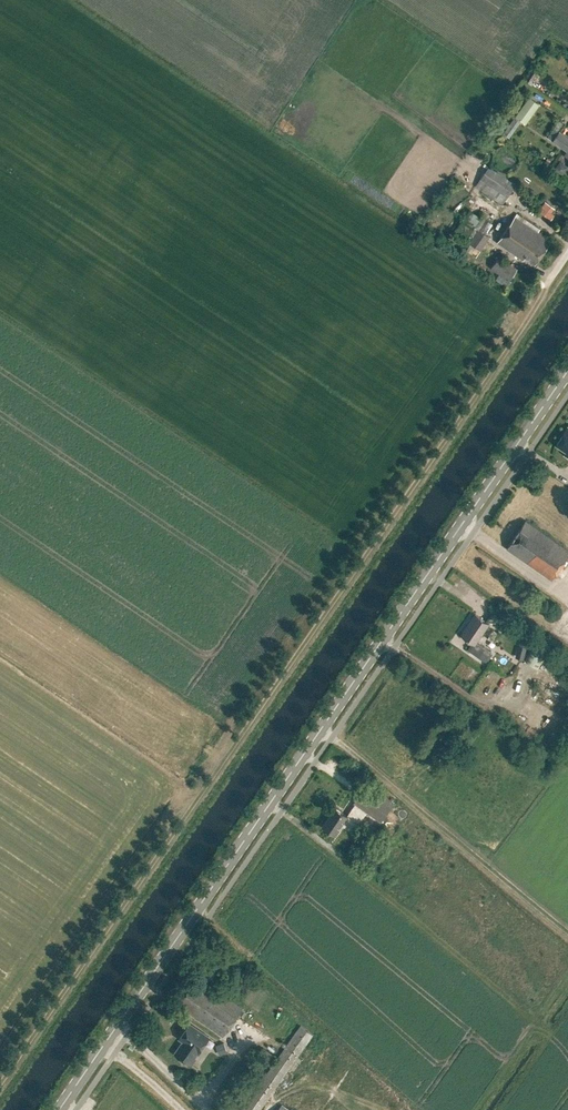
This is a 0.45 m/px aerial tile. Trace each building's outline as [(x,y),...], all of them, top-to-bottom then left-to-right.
[(537,70),(530,80),(534,83),(541,73),(537,70)] [(525,123),(539,104),(528,96),(515,115),(525,123)] [(559,131),(564,124),(558,120),(547,137),(553,140),(567,150),(564,155),(567,157),(567,137),(559,131)] [(507,197),(516,184),(488,166),(481,178),(476,185),(494,196),(503,202),(506,196),(507,197)] [(550,216),(555,206),(543,201),(538,211),(550,216)] [(481,217),(471,210),(456,232),(464,238),(462,242),(466,244),(468,241),(481,250),(490,237),(487,235),(492,227),(487,223),(487,222),(480,217),(481,217)] [(535,264),(551,240),(539,231),(540,229),(517,213),(497,242),(523,260),(525,257),(535,264)] [(468,244),(465,250),(474,254),(477,247),(468,244)] [(517,269),(499,256),(494,263),(491,268),(510,280),(517,269)] [(556,444),(566,451),(564,454),(567,457),(567,427),(556,444)] [(567,556),(567,549),(526,520),(506,548),(552,579),(567,556)] [(486,660),(492,651),(477,641),(489,623),(475,614),(461,634),(473,642),(469,648),(486,660)] [(487,637),(493,642),(499,633),(492,629),(487,637)] [(538,668),(550,648),(535,639),(523,659),(538,668)] [(522,657),(527,642),(522,640),(518,656),(522,657)] [(381,821),(394,803),(366,784),(354,802),(355,803),(347,815),(334,807),(322,825),(335,834),(345,820),(355,827),(367,811),(381,821)] [(202,984),(191,976),(175,1000),(189,1010),(189,1011),(196,1016),(195,1017),(223,1036),(243,1008),(204,980),(202,984)] [(192,1064),(201,1052),(200,1051),(209,1037),(189,1023),(179,1037),(183,1041),(175,1053),(192,1064)] [(313,1034),(300,1025),(241,1109),(260,1109),(313,1034)] [(224,1042),(215,1044),(219,1054),(227,1052),(224,1042)]
